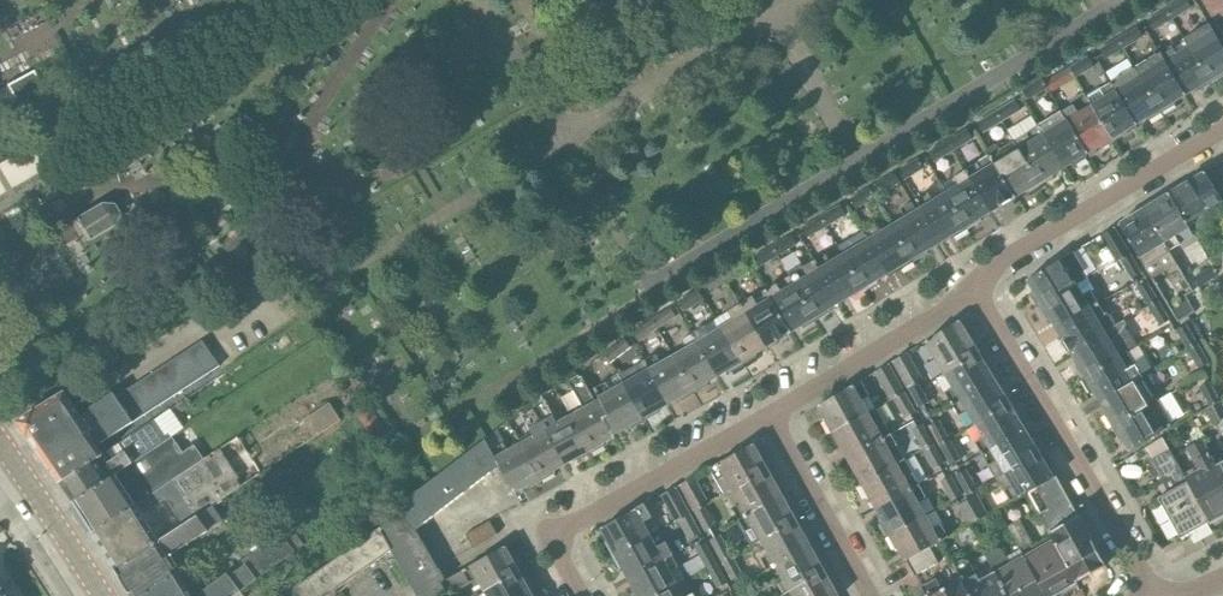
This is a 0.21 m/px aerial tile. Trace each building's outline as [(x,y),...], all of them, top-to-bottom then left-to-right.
[(1173,19),(1192,8),(1191,7),(1187,0),(1180,0),(1166,9),(1173,19)] [(1154,31),(1163,26),(1156,15),(1147,20),(1154,31)] [(1189,47),(1211,84),(1222,77),(1222,46),(1210,24),(1184,40),(1189,47)] [(1118,39),(1124,48),(1143,37),(1137,27),(1118,39)] [(1124,48),(1118,39),(1100,50),(1106,60),(1124,48)] [(1211,84),(1189,47),(1176,55),(1172,47),(1160,54),(1185,96),(1196,89),(1201,90),(1211,84)] [(1185,96),(1160,54),(1148,61),(1153,69),(1141,76),(1163,113),(1176,106),(1177,101),(1185,96)] [(1068,67),(1075,78),(1094,66),(1087,55),(1068,67)] [(1075,78),(1068,67),(1045,81),(1051,92),(1075,78)] [(34,69),(8,83),(25,115),(51,100),(34,69)] [(1163,113),(1141,76),(1127,84),(1123,77),(1112,83),(1137,125),(1146,119),(1151,120),(1163,113)] [(1028,100),(1048,88),(1042,79),(1022,91),(1028,100)] [(1137,125),(1112,83),(1099,91),(1104,98),(1092,105),(1114,142),(1126,135),(1127,131),(1137,125)] [(997,111),(1003,121),(1021,110),(1015,100),(997,111)] [(1114,142),(1092,105),(1078,114),(1073,106),(1064,112),(1089,154),(1100,147),(1104,148),(1114,142)] [(1003,121),(997,111),(978,123),(984,133),(1003,121)] [(1089,154),(1064,112),(1038,127),(1063,169),(1073,163),(1077,164),(1087,159),(1088,154),(1089,154)] [(1063,169),(1038,127),(1026,134),(1031,142),(1018,149),(1040,187),(1053,179),(1054,174),(1063,169)] [(967,129),(948,141),(954,150),(973,139),(967,129)] [(1040,187),(1018,149),(1010,136),(985,151),(989,157),(993,164),(1003,180),(1014,198),(1024,192),(1029,193),(1040,187)] [(954,150),(948,141),(930,152),(935,161),(954,150)] [(993,164),(989,157),(965,171),(990,212),(1000,207),(1005,208),(1014,203),(1014,198),(1003,180),(993,164)] [(907,178),(925,168),(919,158),(902,168),(907,178)] [(990,212),(965,171),(940,186),(967,231),(980,223),(981,218),(990,212)] [(882,193),(901,182),(895,172),(876,184),(882,193)] [(1205,173),(1170,194),(1187,223),(1222,202),(1205,173)] [(967,231),(940,186),(917,200),(942,242),(951,236),(956,237),(967,231)] [(857,208),(876,197),(871,187),(851,198),(857,208)] [(1190,228),(1187,223),(1170,194),(1145,209),(1170,251),(1180,244),(1176,237),(1190,228)] [(887,218),(913,263),(927,255),(928,250),(939,243),(914,201),(887,218)] [(101,204),(75,220),(88,240),(114,224),(117,215),(111,205),(101,204)] [(841,206),(822,217),(827,226),(846,215),(841,206)] [(1170,251),(1145,209),(1120,224),(1153,278),(1178,264),(1170,251)] [(827,226),(822,217),(803,229),(808,238),(827,226)] [(863,232),(887,275),(897,269),(902,270),(913,263),(887,218),(863,232)] [(1116,262),(1120,260),(1130,254),(1114,228),(1100,236),(1116,262)] [(839,247),(865,292),(877,284),(879,280),(887,275),(863,232),(839,247)] [(773,246),(779,255),(797,244),(792,234),(773,246)] [(779,255),(773,246),(754,257),(760,267),(779,255)] [(814,262),(839,304),(849,297),(853,299),(865,292),(839,247),(814,262)] [(1039,306),(1076,284),(1087,277),(1073,254),(1028,280),(1035,291),(1032,295),(1039,306)] [(1130,254),(1120,260),(1131,279),(1141,273),(1130,254)] [(721,270),(727,281),(748,268),(741,258),(721,270)] [(790,276),(816,321),(829,313),(830,309),(839,304),(814,262),(790,276)] [(1200,287),(1219,275),(1213,266),(1194,278),(1200,287)] [(727,281),(721,270),(701,282),(707,293),(727,281)] [(766,290),(791,332),(800,327),(805,328),(816,321),(790,276),(766,290)] [(1149,306),(1159,301),(1148,282),(1138,287),(1149,306)] [(1076,284),(1039,306),(1047,320),(1052,320),(1058,329),(1098,305),(1091,294),(1084,298),(1076,284)] [(686,311),(705,299),(700,290),(681,301),(686,311)] [(740,306),(766,347),(776,341),(780,342),(789,337),(791,332),(766,290),(740,306)] [(1170,320),(1159,301),(1149,306),(1161,325),(1170,320)] [(1179,322),(1192,314),(1185,302),(1172,310),(1179,322)] [(1098,305),(1058,329),(1064,339),(1061,343),(1067,353),(1072,353),(1112,329),(1112,328),(1114,327),(1115,321),(1111,316),(1107,314),(1104,315),(1098,305)] [(766,347),(740,306),(717,320),(721,327),(744,364),(757,357),(758,352),(766,347)] [(653,320),(659,329),(677,317),(671,307),(653,320)] [(659,329),(653,320),(634,332),(641,341),(659,329)] [(721,327),(717,320),(692,334),(706,356),(718,376),(728,371),(732,372),(744,364),(721,327)] [(925,343),(943,374),(980,352),(974,342),(972,342),(959,321),(925,343)] [(1112,329),(1072,353),(1079,364),(1076,369),(1083,379),(1120,357),(1119,356),(1135,346),(1125,326),(1128,325),(1126,321),(1112,329)] [(1188,349),(1199,343),(1187,324),(1176,330),(1188,349)] [(706,356),(692,334),(668,349),(668,350),(695,394),(707,386),(708,382),(718,376),(706,356)] [(611,363),(631,348),(624,338),(604,354),(611,363)] [(52,466),(62,481),(103,454),(94,440),(96,438),(100,444),(219,366),(204,342),(117,399),(114,395),(92,410),(95,415),(85,422),(75,406),(66,393),(19,422),(28,435),(30,434),(42,453),(41,453),(50,467),(52,466)] [(1211,361),(1199,343),(1188,349),(1200,368),(1211,361)] [(644,364),(669,406),(679,400),(681,402),(695,394),(668,350),(644,364)] [(980,352),(943,374),(952,388),(945,393),(952,404),(994,379),(987,367),(988,366),(980,352)] [(909,389),(918,383),(923,380),(907,353),(893,362),(909,389)] [(1128,353),(1120,357),(1083,379),(1091,393),(1096,392),(1101,401),(1143,377),(1128,353)] [(621,377),(647,420),(659,414),(659,412),(669,406),(644,364),(621,377)] [(891,399),(893,398),(904,391),(888,365),(875,373),(891,399)] [(647,420),(621,377),(620,378),(619,375),(596,388),(619,432),(630,425),(634,427),(647,420)] [(571,417),(591,453),(605,446),(606,441),(616,435),(584,376),(571,382),(585,409),(571,417)] [(1143,377),(1101,401),(1108,412),(1105,417),(1113,429),(1149,406),(1141,392),(1149,388),(1143,377)] [(994,379),(952,404),(958,415),(966,411),(974,425),(1010,402),(1003,391),(1001,391),(994,379)] [(826,421),(832,433),(867,413),(859,399),(868,394),(861,381),(820,406),(827,418),(826,421)] [(1210,406),(1220,401),(1211,382),(1200,387),(1210,406)] [(918,383),(909,389),(919,406),(929,401),(918,383)] [(916,410),(904,391),(893,398),(905,417),(916,410)] [(535,409),(567,463),(576,458),(579,460),(591,453),(571,417),(559,424),(546,400),(535,409)] [(1222,419),(1222,404),(1222,401),(1205,410),(1213,425),(1222,419)] [(1010,402),(974,425),(982,440),(976,444),(982,456),(1025,431),(1017,417),(1018,415),(1010,402)] [(330,403),(304,420),(315,437),(341,420),(330,403)] [(1149,406),(1113,429),(1120,442),(1125,441),(1131,451),(1172,427),(1165,415),(1157,419),(1149,406)] [(524,446),(543,480),(555,473),(556,469),(567,463),(535,409),(525,417),(529,425),(517,432),(524,446)] [(867,413),(832,433),(840,447),(844,448),(848,455),(890,432),(885,423),(876,429),(867,413)] [(103,454),(62,481),(76,502),(169,441),(155,420),(120,443),(121,445),(105,456),(103,454)] [(940,445),(950,440),(939,420),(930,425),(940,445)] [(924,449),(934,444),(924,424),(914,430),(924,449)] [(487,440),(503,469),(516,492),(527,486),(530,488),(543,480),(524,446),(511,453),(499,431),(487,440)] [(1025,431),(982,456),(989,467),(998,462),(1005,476),(1041,454),(1033,440),(1031,440),(1025,431)] [(890,432),(848,455),(856,469),(854,473),(860,483),(904,458),(890,432)] [(175,437),(169,441),(76,502),(95,533),(206,461),(196,446),(185,454),(175,437)] [(240,439),(206,461),(95,533),(118,570),(161,541),(144,515),(168,500),(185,526),(215,509),(223,503),(222,501),(263,474),(240,439)] [(503,469),(487,440),(404,503),(411,512),(409,514),(418,530),(499,470),(500,472),(503,469)] [(950,440),(940,445),(951,465),(961,460),(950,440)] [(1210,523),(1216,520),(1218,525),(1222,522),(1222,476),(1218,467),(1204,441),(1188,450),(1200,472),(1187,479),(1210,523)] [(944,463),(934,444),(924,449),(934,468),(944,463)] [(726,496),(734,491),(768,471),(754,445),(711,469),(726,496)] [(1210,523),(1187,479),(1171,451),(1155,460),(1167,482),(1173,479),(1178,489),(1160,499),(1181,539),(1210,523)] [(1041,454),(1005,476),(998,480),(1011,503),(1028,493),(1054,479),(1046,466),(1047,464),(1041,454)] [(904,458),(860,483),(869,499),(873,499),(877,506),(918,483),(904,458)] [(967,494),(978,489),(967,469),(956,475),(967,494)] [(739,520),(782,495),(768,471),(734,491),(742,505),(734,510),(739,520)] [(951,498),(962,492),(952,475),(942,481),(951,498)] [(695,513),(705,507),(710,504),(695,477),(680,485),(695,513)] [(1051,533),(1079,581),(1107,565),(1057,477),(1054,479),(1028,493),(1051,533)] [(918,483),(877,506),(885,520),(883,524),(889,535),(927,515),(920,503),(927,499),(918,483)] [(677,524),(681,521),(692,515),(676,488),(661,496),(677,524)] [(761,540),(795,520),(782,495),(739,520),(746,533),(754,528),(761,540)] [(969,500),(980,520),(989,515),(979,495),(969,500)] [(980,520),(969,500),(960,506),(970,525),(980,520)] [(607,544),(615,557),(652,537),(644,521),(652,517),(646,505),(602,529),(608,540),(607,544)] [(118,570),(134,595),(146,595),(156,589),(181,575),(177,570),(180,568),(173,556),(223,523),(215,509),(185,526),(161,541),(118,570)] [(393,552),(418,595),(438,595),(451,589),(446,580),(418,530),(409,514),(383,531),(393,552)] [(927,515),(889,535),(897,549),(901,550),(907,561),(908,560),(930,548),(949,537),(943,526),(935,530),(927,515)] [(716,527),(711,517),(701,523),(706,532),(716,527)] [(767,570),(810,546),(795,520),(761,540),(770,556),(762,560),(767,570)] [(1048,595),(1052,595),(1079,581),(1051,533),(1033,542),(1021,521),(1009,528),(1021,549),(1048,595)] [(491,522),(467,535),(475,548),(499,535),(491,522)] [(383,531),(382,529),(296,589),(301,595),(329,595),(393,552),(383,531)] [(242,592),(298,554),(284,534),(244,562),(247,566),(231,577),(229,574),(205,591),(201,595),(236,595),(242,592)] [(711,540),(722,560),(732,554),(721,534),(711,540)] [(652,537),(615,557),(621,568),(624,569),(631,580),(673,557),(667,546),(659,550),(652,537)] [(696,548),(707,568),(718,562),(707,542),(696,548)] [(790,593),(825,573),(810,546),(767,570),(774,582),(782,578),(790,593)] [(478,580),(486,593),(524,573),(517,558),(512,558),(506,547),(446,580),(451,589),(453,593),(478,580)] [(930,548),(908,560),(917,576),(939,563),(930,548)] [(1010,595),(1048,595),(1021,549),(1006,557),(1004,553),(990,560),(997,572),(1010,595)] [(732,554),(722,560),(733,580),(743,574),(732,554)] [(631,580),(636,589),(635,593),(637,595),(661,595),(686,581),(679,568),(673,557),(631,580)] [(973,595),(1010,595),(997,572),(981,581),(971,564),(964,561),(956,566),(963,577),(973,595)] [(718,562),(707,568),(718,588),(729,582),(718,562)] [(486,593),(487,595),(533,595),(529,588),(531,584),(524,573),(486,593)] [(825,573),(790,593),(792,595),(838,595),(825,573)] [(146,595),(193,595),(181,575),(156,589),(146,595)] [(963,577),(939,591),(934,581),(921,588),(926,595),(973,595),(963,577)] [(661,595),(695,595),(687,581),(686,581),(661,595)]
